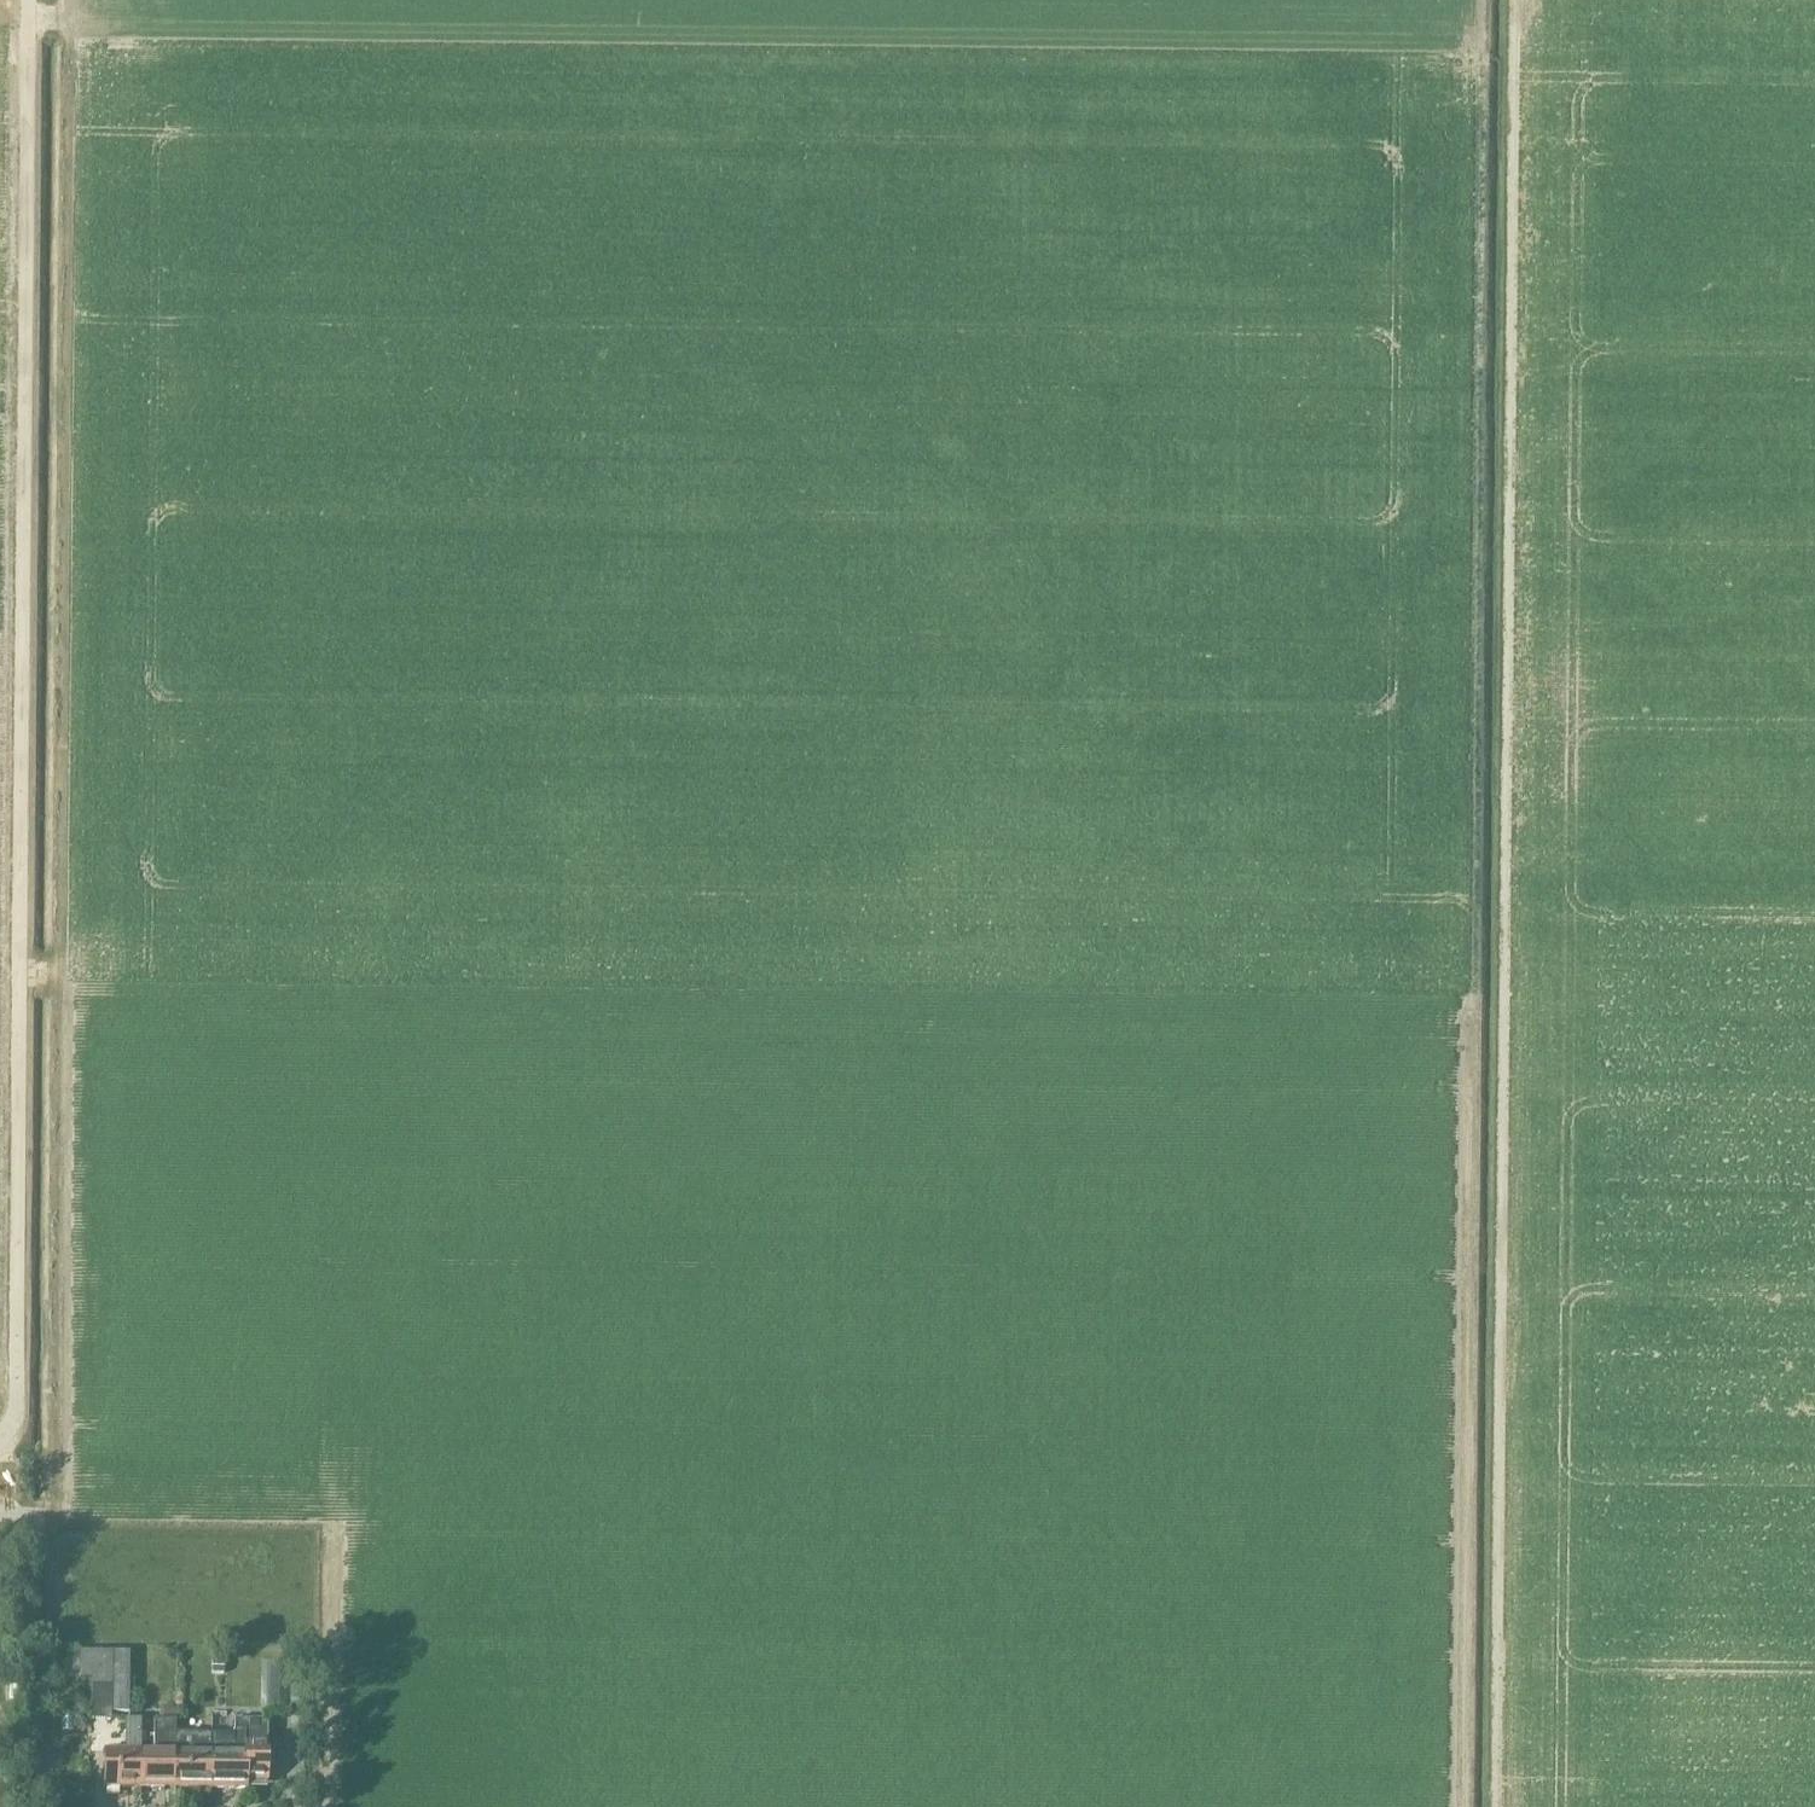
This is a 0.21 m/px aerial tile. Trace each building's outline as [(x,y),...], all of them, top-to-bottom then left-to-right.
[(128,1653),(99,1652),(78,1651),(78,1678),(92,1678),(92,1719),(111,1720),(111,1712),(127,1712),(128,1653)] [(140,1787),(140,1750),(141,1718),(127,1718),(127,1750),(105,1749),(104,1786),(140,1787)] [(175,1787),(176,1733),(176,1719),(154,1719),(153,1750),(140,1750),(140,1787),(175,1787)] [(211,1733),(210,1788),(246,1788),(246,1782),(266,1783),(267,1720),(234,1719),(234,1733),(211,1733)] [(210,1788),(211,1733),(176,1733),(175,1787),(210,1788)]
